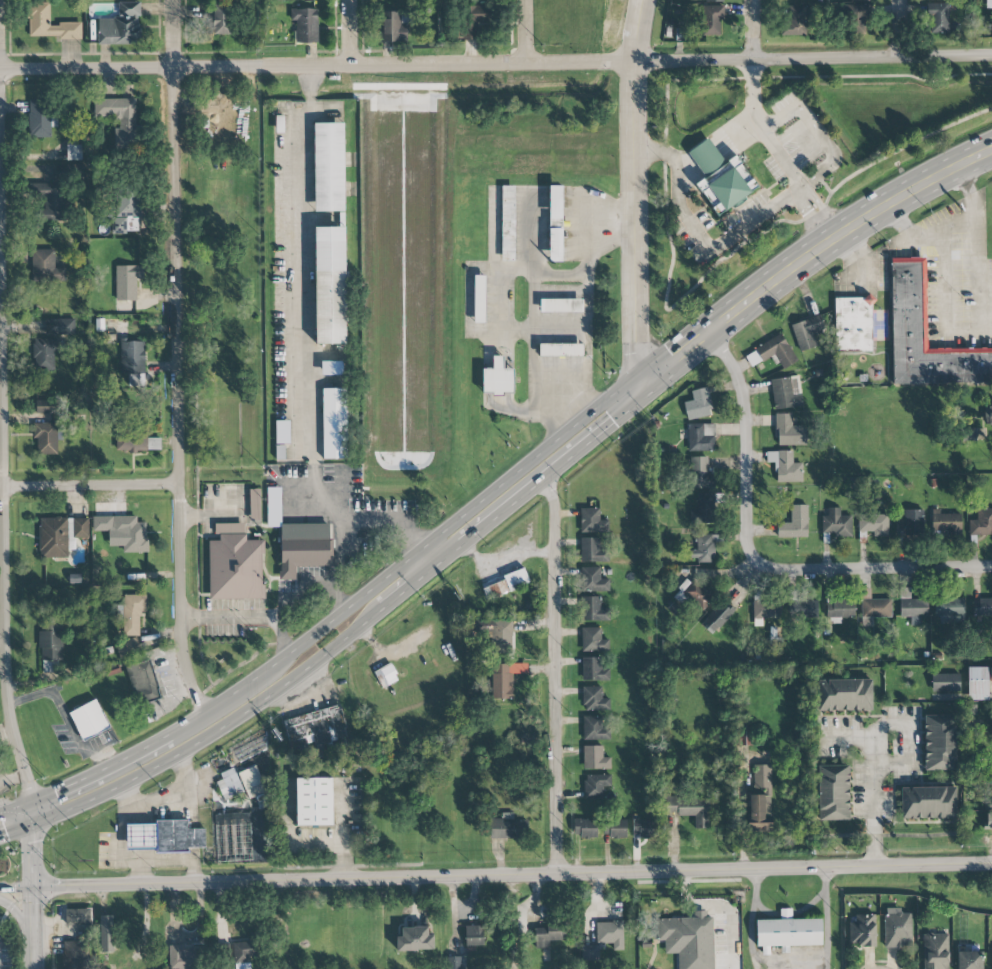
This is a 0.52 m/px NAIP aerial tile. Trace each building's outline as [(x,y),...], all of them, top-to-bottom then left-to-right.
[(97,18),(97,44),(139,45),(139,2),(119,2),(118,19),(97,18)] [(82,38),(82,23),(50,23),(50,3),(28,3),(29,38),(82,38)] [(477,23),(494,23),(494,3),(464,4),(465,40),(477,39),(477,23)] [(870,5),(849,4),(848,25),(869,26),(870,5)] [(949,5),(928,4),(927,33),(948,33),(949,5)] [(213,34),(230,35),(230,6),(205,5),(205,20),(213,20),(213,34)] [(724,5),(701,5),(702,36),(720,35),(720,20),(724,20),(724,5)] [(806,35),(805,6),(782,7),(782,36),(806,35)] [(290,9),(291,19),(295,19),(296,43),(318,43),(317,9),(290,9)] [(407,24),(400,24),(400,12),(381,12),(381,42),(407,42),(407,24)] [(94,99),(94,117),(118,117),(118,130),(114,130),(114,151),(137,151),(137,99),(94,99)] [(50,137),(50,127),(57,127),(56,113),(53,113),(52,103),(29,103),(29,138),(50,137)] [(345,123),(315,123),(316,211),(346,211),(345,123)] [(687,152),(704,178),(695,184),(717,217),(758,189),(736,155),(725,163),(708,138),(687,152)] [(81,145),(67,145),(67,160),(81,160),(81,145)] [(69,182),(70,166),(55,165),(55,181),(69,182)] [(40,222),(64,223),(65,185),(32,184),(32,198),(40,198),(40,222)] [(562,186),(549,186),(548,262),(562,262),(562,186)] [(504,187),(504,261),(517,261),(517,187),(504,187)] [(141,232),(139,194),(111,195),(113,233),(141,232)] [(346,345),(317,345),(315,227),(345,227),(346,345)] [(31,250),(31,283),(65,282),(65,268),(55,268),(54,250),(31,250)] [(894,383),(991,382),(991,350),(925,351),(924,260),(892,260),(894,383)] [(115,265),(115,300),(136,301),(137,279),(143,279),(143,266),(115,265)] [(489,276),(478,275),(477,323),(488,323),(489,276)] [(835,299),(835,352),(873,351),(872,298),(835,299)] [(586,299),(544,299),(544,312),(586,312),(586,299)] [(824,329),(820,315),(791,323),(799,352),(817,347),(813,333),(824,329)] [(45,319),(46,335),(75,335),(75,319),(45,319)] [(782,370),(797,361),(782,334),(744,354),(751,367),(774,355),(782,370)] [(58,338),(33,339),(34,371),(54,371),(54,351),(59,351),(58,338)] [(145,342),(121,341),(120,374),(128,374),(128,385),(144,385),(145,342)] [(543,344),(543,356),(586,357),(586,344),(543,344)] [(514,369),(503,368),(504,356),(493,356),(492,369),(483,369),(483,393),(514,393),(514,369)] [(325,362),(325,374),(343,374),(343,363),(325,362)] [(774,410),(803,406),(799,376),(770,380),(774,410)] [(691,390),(692,401),(684,402),(686,419),(711,416),(708,388),(691,390)] [(323,389),(347,389),(348,460),(324,460),(323,389)] [(55,401),(32,400),(32,413),(54,414),(55,401)] [(991,425),(991,406),(984,405),(984,425),(991,425)] [(806,426),(791,426),(791,414),(776,414),(777,445),(806,445),(806,426)] [(289,420),(275,421),(276,444),(290,444),(289,420)] [(33,424),(34,438),(37,438),(37,455),(57,455),(57,423),(33,424)] [(714,451),(715,424),(688,424),(688,451),(714,451)] [(975,439),(975,429),(964,429),(964,440),(975,439)] [(160,438),(146,438),(146,430),(115,431),(116,452),(161,451),(160,438)] [(277,446),(277,459),(286,460),(287,446),(277,446)] [(775,483),(802,482),(802,463),(792,463),(792,451),(766,451),(766,463),(775,463),(775,483)] [(713,489),(713,472),(708,472),(708,457),(690,457),(690,488),(713,489)] [(281,487),(267,488),(267,527),(281,527),(281,487)] [(251,490),(252,521),(261,521),(261,490),(251,490)] [(690,510),(690,523),(713,523),(714,494),(697,494),(696,511),(690,510)] [(777,538),(807,537),(807,505),(790,505),(791,523),(777,523),(777,538)] [(608,533),(608,520),(599,520),(599,508),(580,508),(580,532),(608,533)] [(851,536),(852,516),(840,516),(840,508),(827,508),(827,516),(822,516),(822,535),(851,536)] [(961,534),(961,513),(939,514),(939,509),(932,510),(932,535),(961,534)] [(977,509),(977,520),(969,520),(969,535),(991,535),(991,509),(977,509)] [(923,510),(903,510),(903,521),(896,521),(896,536),(923,535),(923,510)] [(888,515),(858,514),(857,532),(873,532),(872,536),(887,537),(888,515)] [(92,516),(92,531),(124,531),(124,553),(147,553),(147,522),(137,522),(137,516),(92,516)] [(67,558),(67,550),(75,550),(75,538),(88,538),(88,518),(39,518),(39,558),(67,558)] [(209,600),(264,599),(263,540),(245,540),(245,523),(214,523),(214,534),(219,534),(219,541),(208,541),(209,600)] [(280,580),(295,580),(296,566),(330,566),(330,524),(280,523),(280,580)] [(716,563),(716,535),(697,535),(697,550),(689,550),(689,558),(697,558),(697,563),(716,563)] [(608,562),(608,548),(600,548),(599,538),(580,538),(581,562),(608,562)] [(609,579),(600,579),(600,567),(581,567),(581,592),(609,591),(609,579)] [(481,586),(486,601),(530,584),(524,570),(481,586)] [(673,598),(682,605),(686,601),(700,612),(715,595),(691,575),(673,598)] [(861,618),(891,617),(891,599),(870,600),(870,588),(860,589),(861,618)] [(928,616),(927,599),(910,600),(909,588),(899,588),(900,617),(928,616)] [(146,595),(121,595),(121,636),(139,636),(139,613),(146,613),(146,595)] [(610,621),(609,608),(601,609),(600,597),(582,597),(583,621),(610,621)] [(964,598),(936,599),(936,624),(964,623),(964,598)] [(973,599),(973,617),(991,616),(991,599),(973,599)] [(780,619),(781,602),(754,601),(753,618),(780,619)] [(818,602),(786,601),(786,619),(818,620),(818,602)] [(854,601),(832,602),(832,610),(827,610),(827,624),(841,624),(840,618),(854,617),(854,601)] [(700,625),(712,636),(733,613),(720,602),(700,625)] [(491,619),(490,653),(513,654),(514,620),(491,619)] [(41,673),(57,672),(56,661),(63,661),(62,624),(39,625),(41,673)] [(582,652),(609,651),(609,640),(601,640),(600,628),(581,628),(582,652)] [(117,657),(139,656),(139,639),(117,640),(117,657)] [(601,658),(581,658),(582,681),(609,681),(609,667),(601,667),(601,658)] [(125,666),(135,703),(160,697),(150,660),(125,666)] [(381,688),(398,681),(391,663),(374,670),(381,688)] [(508,664),(489,664),(490,700),(512,699),(512,673),(508,673),(508,664)] [(967,700),(988,700),(988,667),(967,667),(967,700)] [(959,674),(931,674),(931,692),(959,692),(959,674)] [(871,679),(817,680),(818,711),(872,711),(871,679)] [(583,687),(583,711),(610,710),(609,698),(602,699),(602,687),(583,687)] [(97,700),(70,714),(85,742),(112,728),(97,700)] [(925,771),(956,770),(955,715),(924,716),(925,771)] [(583,740),(609,739),(609,716),(582,717),(583,740)] [(583,769),(610,769),(610,757),(602,757),(602,746),(583,746),(583,769)] [(771,765),(755,765),(755,795),(750,795),(750,832),(772,832),(771,765)] [(849,820),(849,765),(818,766),(818,821),(849,820)] [(248,798),(264,793),(256,766),(239,772),(248,798)] [(223,779),(216,782),(224,801),(244,792),(233,768),(221,773),(223,779)] [(611,786),(611,775),(583,776),(584,799),(603,799),(603,787),(611,786)] [(333,778),(297,779),(297,826),(333,825),(333,778)] [(955,787),(901,788),(901,819),(956,819),(955,787)] [(709,828),(708,796),(662,797),(662,815),(694,814),(695,829),(709,828)] [(251,861),(250,813),(214,814),(215,862),(251,861)] [(514,820),(513,813),(501,813),(501,819),(489,819),(490,839),(528,838),(528,820),(514,820)] [(574,838),(596,838),(597,819),(574,819),(574,838)] [(626,838),(626,820),(606,819),(605,837),(626,838)] [(633,837),(656,836),(655,819),(632,820),(633,837)] [(126,823),(126,850),(157,850),(157,854),(188,854),(188,848),(205,848),(205,829),(188,829),(187,822),(126,823)] [(901,908),(885,908),(884,947),(911,948),(912,913),(901,913),(901,908)] [(66,926),(90,925),(90,909),(65,909),(66,926)] [(792,919),(791,909),(780,910),(780,920),(756,920),(756,947),(762,947),(762,955),(769,954),(769,947),(822,946),(821,919),(792,919)] [(711,911),(693,911),(694,917),(656,919),(657,941),(664,941),(665,954),(678,954),(678,968),(713,968),(711,911)] [(113,915),(98,916),(99,953),(115,953),(113,915)] [(876,947),(875,915),(850,915),(850,942),(858,942),(858,947),(876,947)] [(623,921),(596,922),(596,944),(611,943),(611,951),(623,951),(623,921)] [(483,946),(483,926),(464,926),(465,946),(483,946)] [(549,948),(549,941),(564,941),(564,926),(534,926),(535,948),(549,948)] [(396,951),(433,950),(433,935),(428,935),(428,927),(401,927),(401,937),(396,937),(396,951)] [(948,933),(923,933),(924,968),(949,968),(948,933)] [(63,941),(63,968),(85,968),(85,942),(63,941)] [(250,957),(257,956),(256,941),(228,942),(230,968),(250,968),(250,957)] [(599,961),(599,945),(581,945),(581,961),(599,961)] [(168,968),(202,968),(203,947),(169,946),(168,968)] [(983,952),(957,951),(957,968),(982,968),(983,952)] [(460,957),(446,957),(447,968),(460,968),(460,957)]
